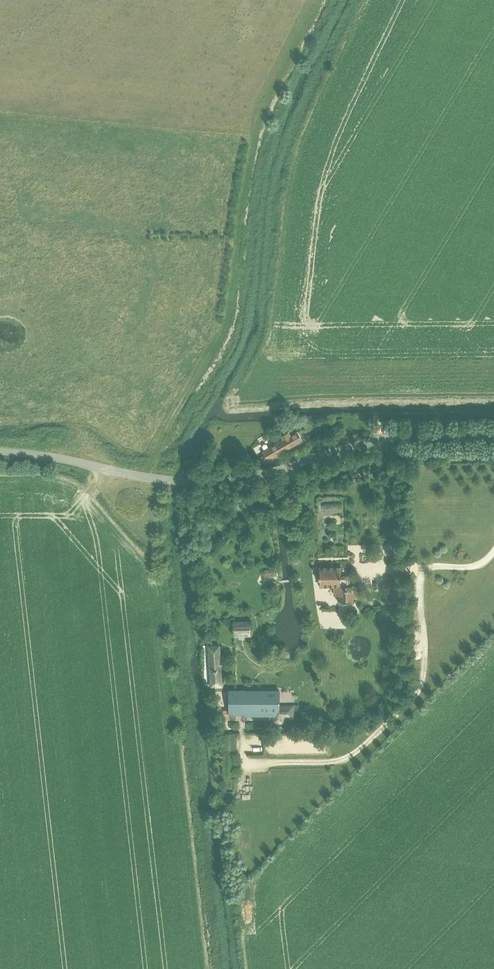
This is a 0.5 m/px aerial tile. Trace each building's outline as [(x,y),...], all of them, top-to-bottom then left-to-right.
[(283,451),(302,440),(297,431),(290,436),(288,432),(286,433),(285,430),(281,432),(283,435),(281,436),(283,440),(262,451),(264,455),(260,457),(263,462),(277,454),(278,457),(284,453),(283,451)] [(340,601),(352,601),(352,597),(355,597),(355,588),(350,588),(350,585),(345,585),(345,578),(340,578),(340,567),(320,567),(320,586),(334,586),(334,595),(339,595),(340,601)] [(234,635),(250,635),(250,622),(234,622),(234,635)] [(211,688),(221,687),(219,646),(208,646),(211,688)] [(279,711),(279,691),(229,691),(229,712),(245,713),(245,715),(274,715),(279,715),(279,711)] [(279,715),(274,715),(274,723),(287,723),(287,711),(279,711),(279,715)]
